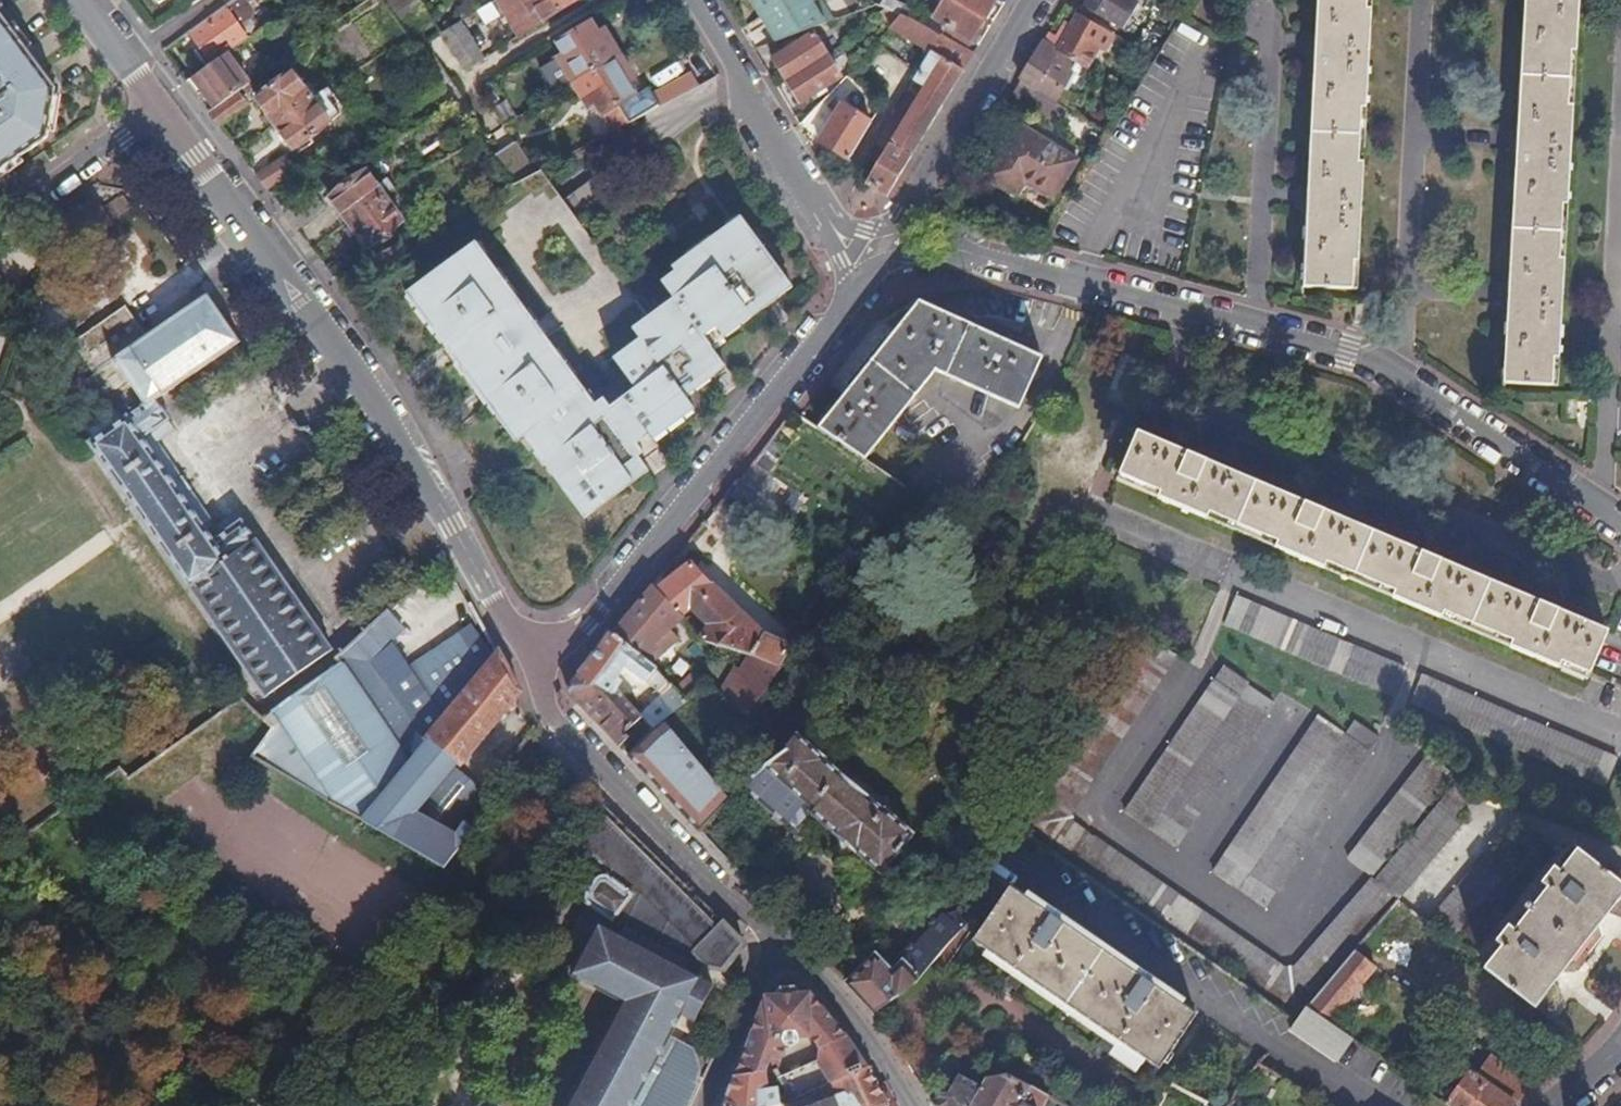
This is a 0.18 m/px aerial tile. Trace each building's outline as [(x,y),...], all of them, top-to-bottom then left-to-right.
[(211,66),(227,55),(260,31),(251,18),(253,13),(244,0),(240,0),(189,36),(211,66)] [(406,0),(384,0),(395,16),(410,7),(406,0)] [(523,37),(562,12),(555,0),(501,0),(523,37)] [(562,12),(580,2),(579,0),(555,0),(562,12)] [(836,18),(824,0),(751,0),(769,28),(772,26),(780,39),(836,18)] [(934,19),(945,26),(942,31),(945,34),(970,47),(998,1),(997,0),(945,0),(934,19)] [(1085,9),(1106,21),(1119,0),(1091,0),(1085,9)] [(1304,287),(1353,291),(1355,264),(1360,264),(1365,165),(1360,164),(1363,110),(1368,110),(1373,11),(1369,11),(1369,0),(1320,0),(1304,287)] [(1554,386),(1556,358),(1560,358),(1566,260),(1561,260),(1565,205),(1569,205),(1574,107),(1570,106),(1573,53),(1577,53),(1580,0),(1527,0),(1506,383),(1554,386)] [(912,24),(913,23),(917,15),(885,1),(881,10),(885,11),(902,19),(912,24)] [(47,138),(55,88),(0,15),(0,171),(47,138)] [(1051,35),(1044,45),(1079,67),(1088,73),(1101,50),(1085,40),(1093,26),(1077,16),(1063,42),(1051,35)] [(902,19),(891,31),(933,56),(879,145),(888,150),(867,185),(889,198),(964,74),(963,73),(973,56),(943,38),(941,40),(913,23),(912,24),(902,19)] [(606,45),(592,22),(575,33),(598,71),(620,57),(611,42),(606,45)] [(482,61),(459,25),(442,35),(465,72),(482,61)] [(575,33),(557,44),(571,66),(566,70),(575,85),(598,71),(575,33)] [(778,90),(828,58),(820,44),(825,40),(822,36),(817,40),(815,36),(774,62),(766,48),(755,52),(778,90)] [(1022,83),(1062,108),(1074,115),(1084,99),(1073,92),(1071,84),(1074,78),(1069,75),(1070,74),(1075,76),(1079,67),(1044,45),(1022,83)] [(215,110),(236,95),(250,86),(227,55),(211,66),(186,84),(198,99),(203,95),(215,110)] [(630,73),(620,57),(598,71),(630,124),(700,88),(693,74),(641,102),(625,76),(630,73)] [(801,127),(809,119),(801,106),(841,79),(839,76),(845,72),(842,68),(837,71),(828,58),(778,90),(801,127)] [(598,71),(575,85),(585,100),(590,97),(612,134),(630,124),(598,71)] [(257,102),(276,127),(312,100),(293,75),(257,102)] [(519,118),(494,82),(480,91),(504,127),(519,118)] [(1022,83),(1013,97),(1054,122),(1062,108),(1022,83)] [(247,109),(236,95),(215,110),(209,114),(220,128),(247,109)] [(312,100),(276,127),(295,152),(330,125),(312,100)] [(813,136),(843,155),(865,117),(835,100),(813,136)] [(1102,133),(1110,137),(1113,132),(1106,127),(1102,133)] [(1019,128),(988,179),(1018,197),(1026,186),(1053,204),(1077,163),(1019,128)] [(514,142),(494,157),(515,183),(535,168),(514,142)] [(270,188),(299,172),(290,155),(261,171),(270,188)] [(331,201),(349,226),(385,199),(395,193),(388,183),(378,190),(367,175),(331,201)] [(520,439),(581,524),(645,476),(635,462),(641,457),(635,449),(646,439),(651,445),(694,413),(685,401),(726,371),(711,351),(793,291),(741,219),(672,270),(675,274),(660,284),(672,301),(648,319),(544,176),(470,231),(477,241),(407,292),(516,442),(520,439)] [(403,223),(385,199),(349,226),(368,250),(403,223)] [(124,201),(103,215),(111,226),(131,211),(133,209),(127,201),(124,201)] [(111,226),(103,215),(94,202),(68,220),(86,244),(111,226)] [(104,288),(98,287),(92,290),(90,295),(90,301),(93,306),(97,308),(102,308),(107,306),(110,302),(110,296),(108,290),(104,288)] [(243,342),(208,295),(147,337),(126,307),(74,343),(97,377),(87,384),(104,409),(92,419),(91,433),(96,440),(90,444),(267,699),(334,651),(242,523),(241,523),(235,515),(216,528),(158,444),(175,432),(168,422),(169,421),(156,402),(243,342)] [(844,398),(818,430),(864,461),(934,373),(1015,411),(1039,362),(998,342),(998,340),(992,337),(991,338),(948,318),(949,316),(941,313),(941,315),(918,304),(849,392),(848,391),(843,397),(844,398)] [(1609,631),(1140,433),(1121,476),(1161,493),(1159,498),(1207,518),(1210,513),(1277,542),(1275,547),(1325,568),(1328,563),(1395,592),(1393,597),(1442,618),(1445,613),(1513,641),(1511,647),(1560,668),(1562,662),(1591,674),(1609,631)] [(726,498),(727,499),(744,509),(755,491),(741,481),(739,481),(726,498)] [(666,585),(658,593),(682,620),(692,610),(709,628),(700,642),(754,658),(783,669),(783,664),(793,647),(766,636),(717,591),(693,563),(666,585)] [(660,579),(652,588),(658,593),(666,585),(660,579)] [(627,618),(613,636),(651,666),(676,643),(669,634),(683,621),(682,620),(658,593),(652,588),(627,618)] [(1396,696),(1406,669),(1237,597),(1225,623),(1396,696)] [(363,821),(493,659),(474,627),(411,667),(392,641),(402,630),(388,612),(338,658),(342,664),(264,719),(275,729),(254,757),(304,787),(363,821)] [(597,654),(582,674),(615,705),(623,698),(612,690),(628,669),(662,697),(660,700),(674,714),(687,704),(685,701),(677,693),(658,672),(651,666),(613,636),(611,635),(597,654)] [(1396,900),(1373,883),(1298,967),(1286,969),(1076,826),(1074,811),(1178,657),(1155,641),(1029,828),(1297,1012),(1396,900)] [(493,659),(363,821),(446,868),(474,831),(468,826),(488,795),(457,766),(460,762),(463,765),(517,699),(523,693),(499,653),(493,659)] [(783,669),(754,658),(746,675),(737,670),(721,698),(743,717),(748,716),(783,669)] [(1250,682),(1226,666),(1127,812),(1151,829),(1250,682)] [(600,728),(620,749),(632,738),(629,734),(642,720),(623,698),(615,705),(582,674),(570,690),(571,697),(600,728)] [(677,693),(685,701),(706,686),(696,675),(677,693)] [(1618,760),(1424,677),(1413,703),(1607,786),(1618,760)] [(1275,704),(1251,688),(1154,831),(1178,847),(1275,704)] [(241,700),(130,779),(129,780),(157,805),(262,728),(268,735),(272,728),(263,720),(241,700)] [(1344,734),(1320,717),(1216,873),(1240,889),(1344,734)] [(703,834),(732,801),(665,720),(652,731),(629,757),(662,792),(703,834)] [(1382,738),(1358,721),(1244,891),(1268,908),(1382,738)] [(827,759),(800,737),(781,762),(778,762),(744,788),(788,827),(791,825),(799,832),(813,816),(834,834),(834,835),(857,855),(858,853),(881,873),(914,835),(887,811),(886,812),(826,761),(827,759)] [(304,787),(254,757),(247,768),(297,797),(304,787)] [(1453,774),(1429,757),(1350,860),(1373,877),(1453,774)] [(1375,880),(1373,883),(1396,900),(1399,902),(1463,825),(1455,818),(1474,794),(1456,787),(1378,883),(1375,880)] [(703,1086),(700,1084),(701,1079),(700,1071),(695,1056),(700,1054),(697,1050),(691,1054),(669,1043),(679,1022),(694,1029),(713,993),(699,986),(709,967),(728,971),(747,945),(605,805),(599,812),(581,839),(612,872),(608,877),(602,878),(598,880),(591,891),(587,896),(587,902),(589,905),(614,924),(611,932),(601,927),(576,973),(633,1002),(578,1105),(694,1105),(703,1086)] [(1429,926),(1452,943),(1517,864),(1494,847),(1429,926)] [(1486,969),(1538,1008),(1548,1019),(1561,1000),(1553,987),(1560,976),(1575,973),(1601,941),(1597,928),(1605,917),(1615,921),(1617,919),(1620,918),(1620,872),(1614,867),(1609,874),(1577,850),(1560,873),(1555,869),(1543,884),(1548,888),(1535,904),(1531,901),(1525,908),(1529,912),(1514,931),(1509,928),(1498,943),(1502,947),(1486,969)] [(1054,915),(1013,887),(976,940),(1162,1068),(1167,1061),(1170,1063),(1176,1054),(1174,1051),(1198,1014),(1158,986),(1161,981),(1150,973),(1145,978),(1067,923),(1070,918),(1058,910),(1054,915)] [(545,892),(533,910),(546,920),(558,902),(545,892)] [(958,917),(960,914),(946,917),(940,911),(939,913),(899,960),(902,964),(892,972),(877,956),(848,985),(874,1011),(901,995),(921,979),(967,925),(958,917)] [(1376,968),(1357,951),(1309,1008),(1310,1008),(1330,1022),(1376,968)] [(576,973),(573,978),(622,1004),(570,1105),(578,1105),(633,1002),(576,973)] [(796,987),(785,989),(777,999),(769,998),(758,1029),(739,1079),(768,1074),(778,1072),(786,1049),(793,1048),(800,1041),(811,1039),(822,1053),(818,1064),(794,1077),(783,1080),(794,1103),(808,1097),(821,1091),(833,1086),(870,1069),(849,1037),(829,1014),(811,993),(802,996),(799,991),(796,987)] [(1356,1040),(1330,1022),(1310,1008),(1294,1033),(1340,1064),(1356,1040)] [(1449,1104),(1452,1105),(1511,1105),(1534,1088),(1491,1055),(1477,1076),(1472,1073),(1449,1104)] [(884,1104),(870,1069),(833,1086),(837,1098),(814,1105),(885,1105),(884,1104)] [(739,1079),(738,1079),(731,1095),(727,1105),(784,1105),(788,1105),(786,1097),(781,1098),(780,1089),(771,1091),(768,1074),(739,1079)] [(983,1088),(960,1075),(951,1090),(944,1089),(932,1101),(936,1105),(972,1105),(983,1088)] [(1021,1105),(1023,1105),(1043,1105),(1048,1097),(1010,1077),(987,1080),(983,1088),(972,1105),(1021,1105)] [(825,1097),(821,1091),(808,1097),(810,1103),(825,1097)] [(1195,1096),(1191,1102),(1198,1105),(1207,1105),(1208,1103),(1195,1096)]
